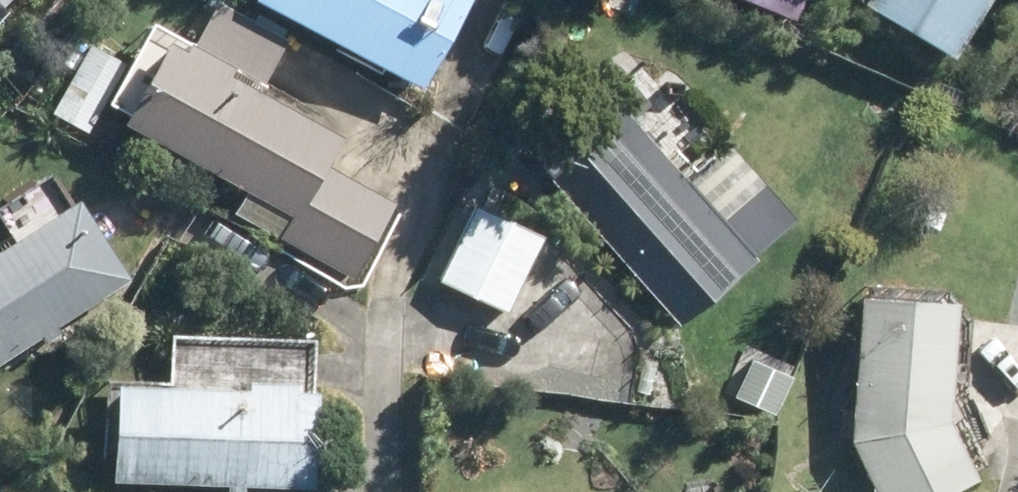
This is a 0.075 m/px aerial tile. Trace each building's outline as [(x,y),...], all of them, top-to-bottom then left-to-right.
[(416,90),(463,0),(246,0),(245,1),(416,90)] [(793,16),(799,0),(751,0),(793,16)] [(859,3),(947,58),(983,0),(861,0),(859,3)] [(287,216),(276,240),(351,279),(392,203),(324,167),(340,137),(166,42),(120,126),(287,216)] [(87,48),(51,111),(88,133),(124,70),(87,48)] [(671,325),(749,257),(622,108),(542,176),(671,325)] [(127,277),(72,196),(0,244),(0,360),(127,277)] [(473,206),(439,282),(505,313),(540,237),(473,206)] [(953,303),(852,297),(844,438),(870,491),(948,491),(973,480),(945,420),(953,303)] [(113,383),(110,484),(310,489),(311,388),(113,383)]
